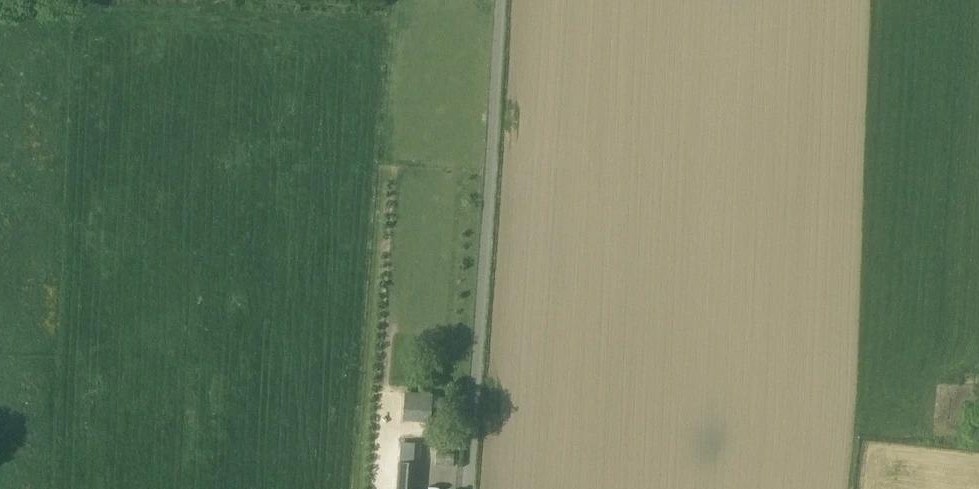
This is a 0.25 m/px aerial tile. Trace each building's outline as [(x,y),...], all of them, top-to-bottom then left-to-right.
[(434,393),(407,391),(405,419),(432,422),(434,393)] [(398,488),(416,488),(418,463),(400,462),(398,488)]
